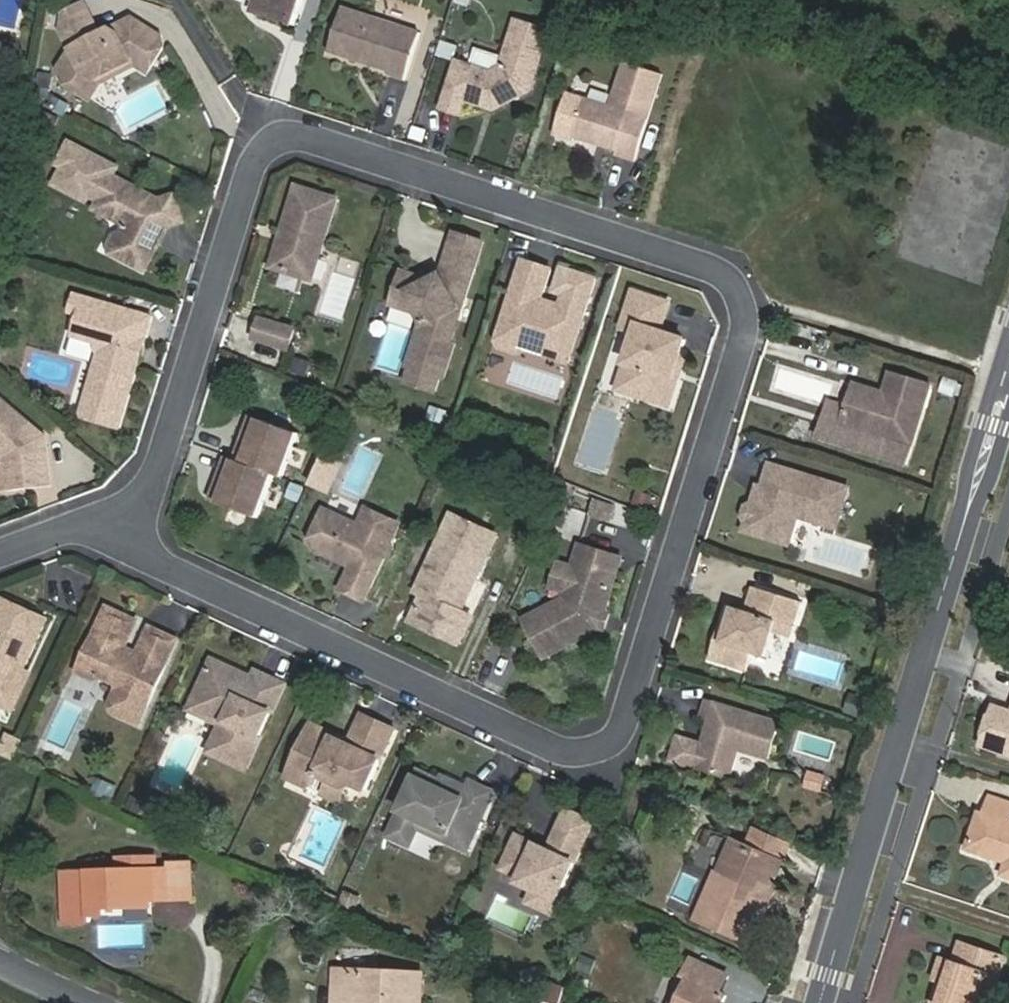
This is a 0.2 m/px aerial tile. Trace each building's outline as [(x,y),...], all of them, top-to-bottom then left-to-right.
[(84,0),(81,0),(64,8),(60,26),(69,45),(56,64),(64,78),(70,82),(80,65),(94,74),(131,57),(135,60),(148,68),(164,42),(161,33),(132,14),(98,30),(84,0)] [(250,8),(292,23),(301,0),(252,0),(250,8)] [(418,32),(340,7),(326,51),(358,62),(360,58),(369,61),(368,65),(386,71),(385,74),(402,79),(418,32)] [(519,21),(515,35),(546,46),(551,32),(519,21)] [(460,62),(444,109),(462,114),(467,100),(487,107),(489,102),(503,106),(531,91),(546,46),(515,35),(504,68),(493,73),(460,62)] [(80,65),(70,82),(87,93),(97,78),(135,60),(131,57),(94,74),(80,65)] [(587,100),(575,136),(599,144),(605,141),(610,143),(608,147),(621,152),(620,155),(637,161),(665,75),(629,63),(614,109),(587,100)] [(157,194),(115,173),(98,207),(129,222),(114,250),(148,268),(162,241),(159,231),(167,228),(166,225),(185,219),(176,192),(157,198),(157,194)] [(337,197),(297,185),(284,228),(288,229),(284,240),(281,239),(273,266),(313,278),(337,197)] [(457,233),(448,259),(476,268),(485,242),(457,233)] [(476,268),(448,259),(443,274),(432,280),(404,271),(399,288),(410,292),(424,314),(429,322),(425,333),(422,332),(411,367),(415,368),(410,383),(438,391),(443,377),(447,378),(457,343),(454,342),(457,331),(454,330),(465,297),(467,297),(476,268)] [(526,260),(501,339),(505,347),(522,353),(530,348),(534,336),(556,343),(552,355),(572,361),(592,297),(569,290),(564,305),(552,301),(550,306),(542,303),(544,299),(553,268),(526,260)] [(341,322),(355,278),(331,270),(316,315),(341,322)] [(399,288),(394,304),(424,314),(410,292),(399,288)] [(671,303),(635,291),(624,328),(638,332),(622,382),(638,387),(643,397),(671,406),(679,379),(666,375),(669,367),(677,370),(687,340),(662,332),(671,303)] [(83,312),(91,314),(96,297),(79,292),(74,309),(83,312)] [(91,314),(83,312),(77,334),(100,341),(99,344),(103,351),(109,358),(100,363),(86,411),(88,416),(123,426),(141,363),(132,346),(149,337),(156,315),(96,297),(91,314)] [(296,331),(262,320),(256,340),(290,350),(296,331)] [(855,384),(843,424),(862,430),(868,427),(873,428),(872,433),(914,445),(932,384),(891,372),(885,393),(855,384)] [(638,387),(622,382),(619,390),(643,397),(638,387)] [(9,460),(11,470),(14,491),(57,485),(50,436),(0,397),(0,452),(9,460)] [(253,417),(251,424),(259,427),(262,420),(253,417)] [(238,461),(229,458),(217,495),(225,498),(222,506),(263,519),(278,475),(286,478),(302,434),(262,420),(259,427),(251,424),(238,461)] [(850,488),(772,465),(764,488),(762,497),(757,495),(755,503),(748,507),(745,516),(749,523),(746,531),(791,544),(799,516),(838,527),(850,488)] [(4,492),(14,491),(11,470),(1,472),(4,492)] [(225,498),(217,495),(214,503),(222,506),(225,498)] [(363,527),(329,511),(316,540),(320,550),(339,559),(345,557),(358,563),(356,567),(345,590),(368,601),(388,558),(392,557),(396,547),(395,543),(403,525),(371,510),(363,527)] [(456,514),(424,584),(431,587),(427,596),(415,622),(463,644),(475,616),(465,612),(500,535),(456,514)] [(624,561),(583,549),(577,571),(569,595),(567,602),(528,622),(548,660),(603,631),(600,626),(601,622),(602,619),(607,616),(624,561)] [(345,557),(339,559),(356,567),(358,563),(345,557)] [(555,591),(569,595),(577,571),(562,567),(555,591)] [(424,584),(420,592),(427,596),(431,587),(424,584)] [(804,602),(755,587),(748,611),(735,608),(730,625),(725,643),(718,641),(712,660),(750,672),(755,653),(770,658),(777,633),(794,638),(804,602)] [(3,601),(0,608),(0,706),(6,709),(23,673),(47,622),(3,601)] [(125,614),(109,606),(78,671),(94,678),(104,676),(117,683),(119,687),(111,704),(113,711),(140,723),(179,639),(152,626),(138,655),(126,649),(136,625),(123,619),(125,614)] [(139,620),(125,614),(123,619),(136,625),(139,620)] [(612,617),(607,616),(602,619),(601,622),(600,626),(603,631),(607,633),(612,617)] [(723,623),(718,641),(725,643),(730,625),(723,623)] [(215,659),(198,696),(218,705),(212,718),(224,724),(211,751),(249,769),(257,752),(264,737),(263,736),(274,713),(275,713),(289,684),(260,670),(256,678),(252,687),(241,682),(243,677),(241,673),(242,672),(215,659)] [(252,687),(256,678),(242,672),(241,673),(243,677),(241,682),(252,687)] [(29,676),(23,673),(6,709),(12,712),(29,676)] [(218,705),(198,696),(192,709),(212,718),(218,705)] [(781,723),(709,701),(704,717),(715,721),(709,742),(705,741),(697,768),(731,779),(740,750),(770,759),(781,723)] [(991,703),(978,744),(1008,754),(1008,708),(991,703)] [(398,729),(367,714),(353,744),(339,738),(340,735),(315,723),(290,776),(310,785),(319,782),(322,775),(333,780),(349,787),(358,784),(370,789),(398,729)] [(17,757),(23,744),(9,738),(3,750),(17,757)] [(423,771),(393,836),(414,846),(422,828),(446,839),(452,835),(455,829),(477,839),(498,793),(476,782),(472,789),(459,783),(457,787),(445,782),(423,771)] [(822,790),(827,776),(812,772),(808,786),(822,790)] [(447,777),(445,782),(457,787),(459,783),(447,777)] [(342,801),(349,787),(333,780),(327,794),(342,801)] [(147,802),(129,794),(120,811),(139,820),(147,802)] [(1008,823),(1008,822),(1008,804),(989,798),(983,816),(978,814),(966,849),(1005,862),(1001,874),(1008,876),(1008,823)] [(595,821),(570,808),(563,822),(589,834),(595,821)] [(589,834),(563,822),(551,848),(546,852),(538,848),(540,844),(520,835),(511,854),(530,862),(524,876),(521,881),(536,887),(530,900),(553,911),(589,834)] [(477,839),(455,829),(452,835),(446,839),(471,851),(477,839)] [(757,896),(770,889),(781,863),(730,840),(718,868),(726,872),(704,922),(747,941),(761,910),(757,896)] [(530,862),(511,854),(505,867),(524,876),(530,862)] [(114,860),(115,872),(153,870),(152,858),(114,860)] [(171,865),(171,869),(173,902),(194,900),(192,864),(171,865)] [(695,919),(704,922),(726,872),(718,868),(695,919)] [(150,903),(173,902),(171,869),(153,870),(154,889),(149,890),(150,903)] [(115,872),(60,875),(62,923),(89,921),(88,918),(108,917),(108,911),(150,908),(150,903),(149,890),(154,889),(153,870),(115,872)] [(778,893),(770,889),(757,896),(761,910),(769,913),(778,893)] [(326,894),(320,905),(335,912),(340,901),(326,894)] [(997,977),(1005,955),(960,940),(953,963),(939,958),(933,978),(937,979),(947,983),(940,1002),(978,1002),(988,974),(997,977)] [(728,998),(719,994),(727,977),(690,960),(683,977),(690,980),(679,1002),(725,1002),(728,998)] [(423,975),(334,972),(334,1002),(422,1002),(423,975)] [(997,977),(988,974),(978,1002),(989,1002),(997,977)] [(671,1002),(679,1002),(690,980),(683,977),(671,1002)] [(933,1002),(940,1002),(947,983),(937,979),(929,1002),(933,1002)]
